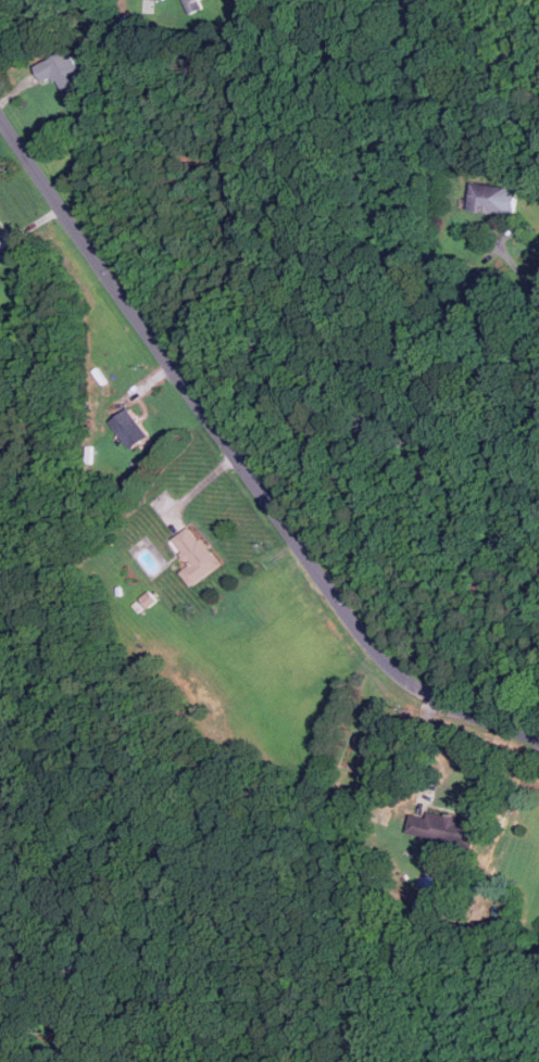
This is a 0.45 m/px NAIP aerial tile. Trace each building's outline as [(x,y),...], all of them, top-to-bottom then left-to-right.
[(155,12),(155,0),(144,0),(144,12),(155,12)] [(190,14),(206,8),(203,0),(185,0),(190,14)] [(87,84),(73,50),(38,65),(45,83),(58,76),(65,93),(87,84)] [(518,187),(473,185),(472,211),(517,213),(518,187)] [(151,438),(131,408),(113,421),(131,451),(151,438)] [(195,586),(223,565),(192,526),(175,540),(195,565),(184,572),(195,586)] [(466,845),(471,820),(412,809),(408,834),(466,845)]
